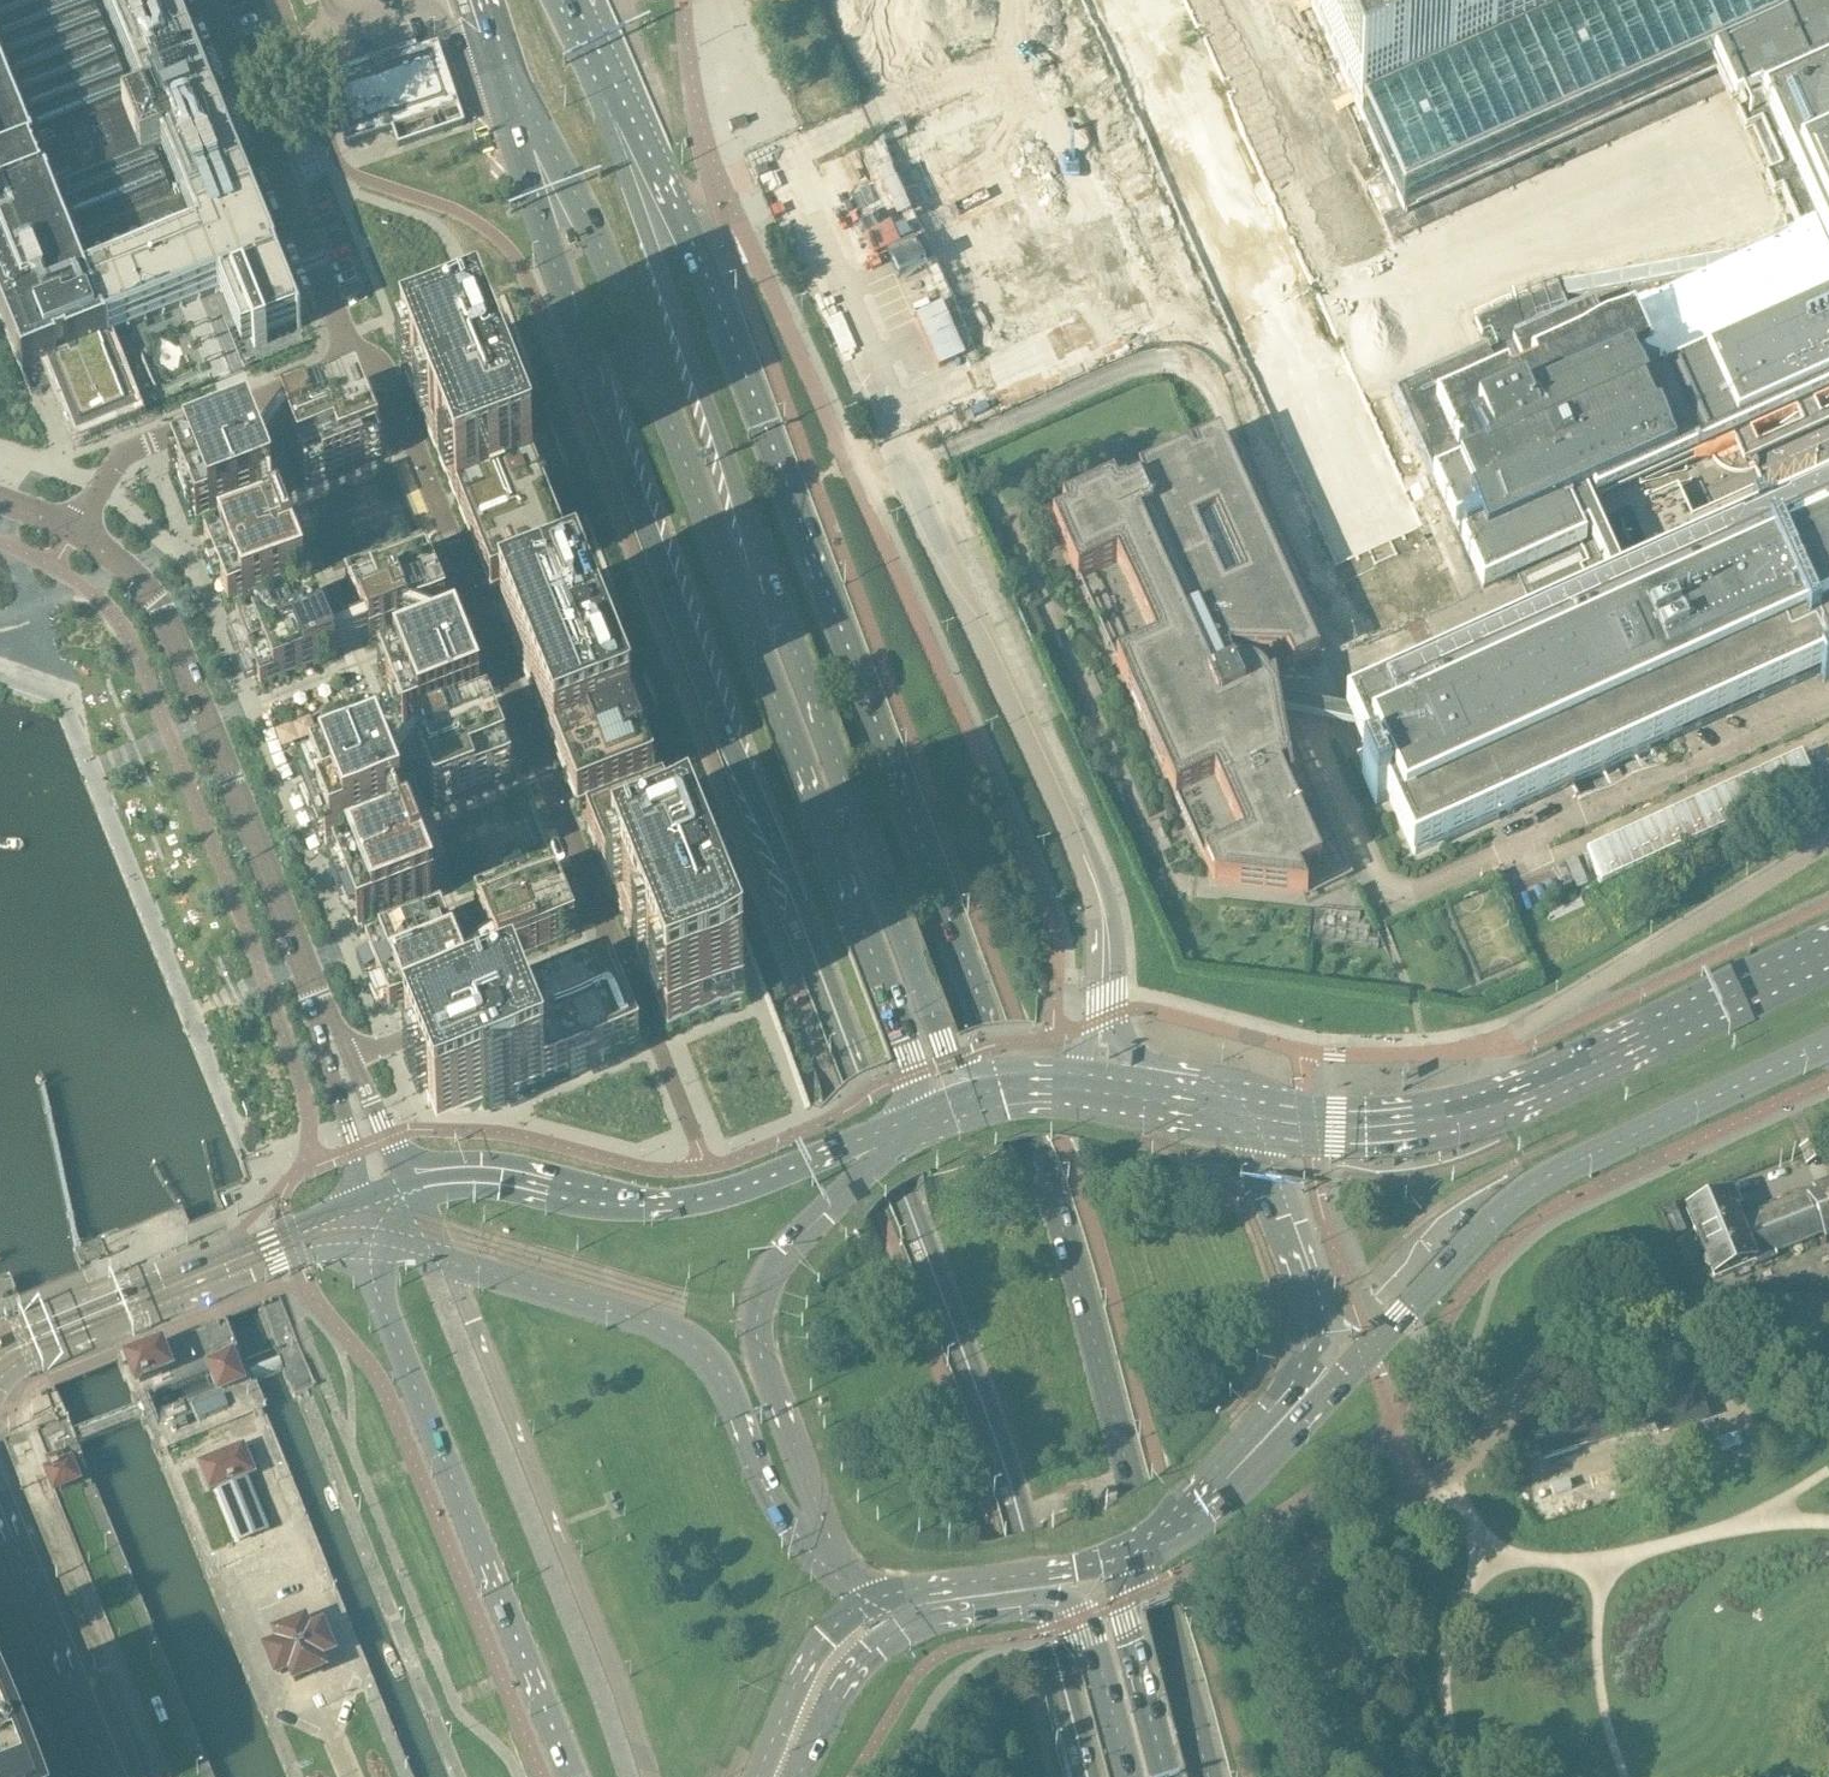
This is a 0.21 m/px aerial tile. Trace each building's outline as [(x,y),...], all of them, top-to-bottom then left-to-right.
[(170,0),(0,0),(0,98),(108,337),(220,293),(219,290),(220,290),(222,292),(230,289),(255,349),(267,344),(265,340),(263,334),(294,322),(297,327),(298,330),(301,329),(275,264),(276,264),(276,262),(170,0)] [(1400,202),(1754,42),(1767,70),(1794,131),(1772,141),(1828,267),(1828,0),(1312,0),(1400,202)] [(464,126),(437,46),(327,86),(346,146),(392,131),(398,148),(464,126)] [(0,98),(0,320),(31,396),(54,387),(75,439),(139,414),(121,370),(119,365),(108,337),(0,98)] [(1000,98),(913,132),(935,186),(958,176),(953,164),(969,158),(962,141),(996,127),(1000,137),(1017,130),(1015,124),(1011,126),(1000,98)] [(1361,212),(1372,206),(1360,179),(1348,184),(1361,212)] [(1808,248),(1644,321),(1670,378),(1704,456),(1828,399),(1828,296),(1808,248)] [(1404,395),(1398,398),(1425,462),(1436,485),(1433,486),(1482,598),(1517,582),(1538,626),(1346,712),(1372,770),(1361,775),(1376,807),(1387,802),(1413,860),(1820,676),(1824,684),(1828,682),(1828,494),(1764,523),(1761,516),(1750,520),(1754,528),(1727,540),(1722,529),(1701,538),(1693,520),(1683,497),(1642,516),(1629,485),(1643,479),(1692,457),(1659,383),(1634,328),(1602,342),(1599,335),(1588,311),(1571,318),(1563,297),(1559,287),(1556,279),(1512,293),(1523,340),(1522,340),(1523,342),(1503,350),(1485,358),(1485,356),(1482,358),(1482,359),(1463,369),(1462,367),(1459,369),(1460,370),(1431,383),(1430,382),(1427,383),(1428,384),(1404,395)] [(1571,282),(1559,287),(1563,297),(1576,292),(1571,282)] [(480,347),(402,378),(461,525),(487,591),(565,560),(539,494),(480,347)] [(1704,456),(1670,378),(1659,383),(1692,457),(1643,479),(1646,486),(1828,404),(1828,399),(1704,456)] [(358,395),(291,423),(313,479),(381,452),(358,395)] [(1138,474),(1143,483),(1135,486),(1136,489),(1131,491),(1126,494),(1125,491),(1117,494),(1113,485),(1062,508),(1066,517),(1052,523),(1078,580),(1117,562),(1156,648),(1121,663),(1116,666),(1215,884),(1304,894),(1305,897),(1352,876),(1280,714),(1274,685),(1268,688),(1266,685),(1265,684),(1262,681),(1259,678),(1255,676),(1251,674),(1248,673),(1244,673),(1239,673),(1235,654),(1287,656),(1293,669),(1319,657),(1220,437),(1194,449),(1198,458),(1194,460),(1189,451),(1142,472),(1138,474)] [(204,457),(171,471),(194,528),(246,507),(260,501),(237,444),(204,457)] [(271,526),(204,553),(226,609),(294,583),(271,526)] [(429,556),(361,583),(384,639),(452,612),(429,556)] [(569,597),(501,624),(558,767),(576,811),(654,781),(636,736),(579,593),(569,597)] [(303,605),(236,632),(258,688),(325,662),(303,605)] [(465,643),(397,670),(420,727),(487,700),(465,643)] [(497,725),(430,751),(452,808),(520,781),(497,725)] [(1601,885),(1815,788),(1801,756),(1587,853),(1601,885)] [(371,774),(303,800),(326,857),(394,830),(371,774)] [(663,805),(587,835),(620,918),(668,1037),(745,1006),(697,887),(663,805)] [(402,851),(335,878),(357,935),(425,908),(402,851)] [(555,876),(488,903),(496,923),(505,947),(510,960),(537,949),(578,933),(563,896),(555,876)] [(433,928),(365,955),(388,1012),(456,985),(433,928)] [(639,1048),(609,975),(516,1012),(406,1056),(430,1117),(436,1130),(466,1118),(545,1086),(639,1048)] [(1713,1282),(1753,1266),(1755,1269),(1774,1261),(1773,1258),(1820,1239),(1824,1247),(1828,1245),(1828,1188),(1824,1190),(1738,1225),(1727,1198),(1685,1215),(1704,1259),(1701,1263),(1705,1269),(1709,1271),(1713,1282)] [(133,1367),(141,1385),(172,1372),(163,1348),(139,1358),(141,1363),(133,1367)] [(211,1363),(209,1367),(210,1370),(217,1388),(223,1390),(240,1383),(241,1378),(234,1357),(228,1355),(211,1363)] [(1572,1429),(1567,1431),(1537,1440),(1544,1462),(1655,1427),(1658,1435),(1706,1420),(1694,1379),(1645,1395),(1646,1396),(1569,1420),(1572,1429)] [(252,1475),(242,1449),(199,1467),(210,1492),(216,1490),(220,1501),(252,1488),(248,1477),(252,1475)] [(85,1483),(74,1458),(67,1461),(63,1450),(47,1457),(51,1467),(44,1470),(55,1496),(85,1483)] [(1363,1591),(1347,1595),(1350,1607),(1366,1603),(1363,1591)] [(290,1673),(294,1683),(323,1671),(319,1661),(328,1657),(331,1650),(325,1633),(318,1631),(309,1635),(305,1624),(276,1636),(281,1647),(270,1651),(268,1656),(274,1673),(282,1676),(290,1673)] [(10,1727),(5,1730),(0,1718),(0,1776),(31,1776),(10,1727)]
